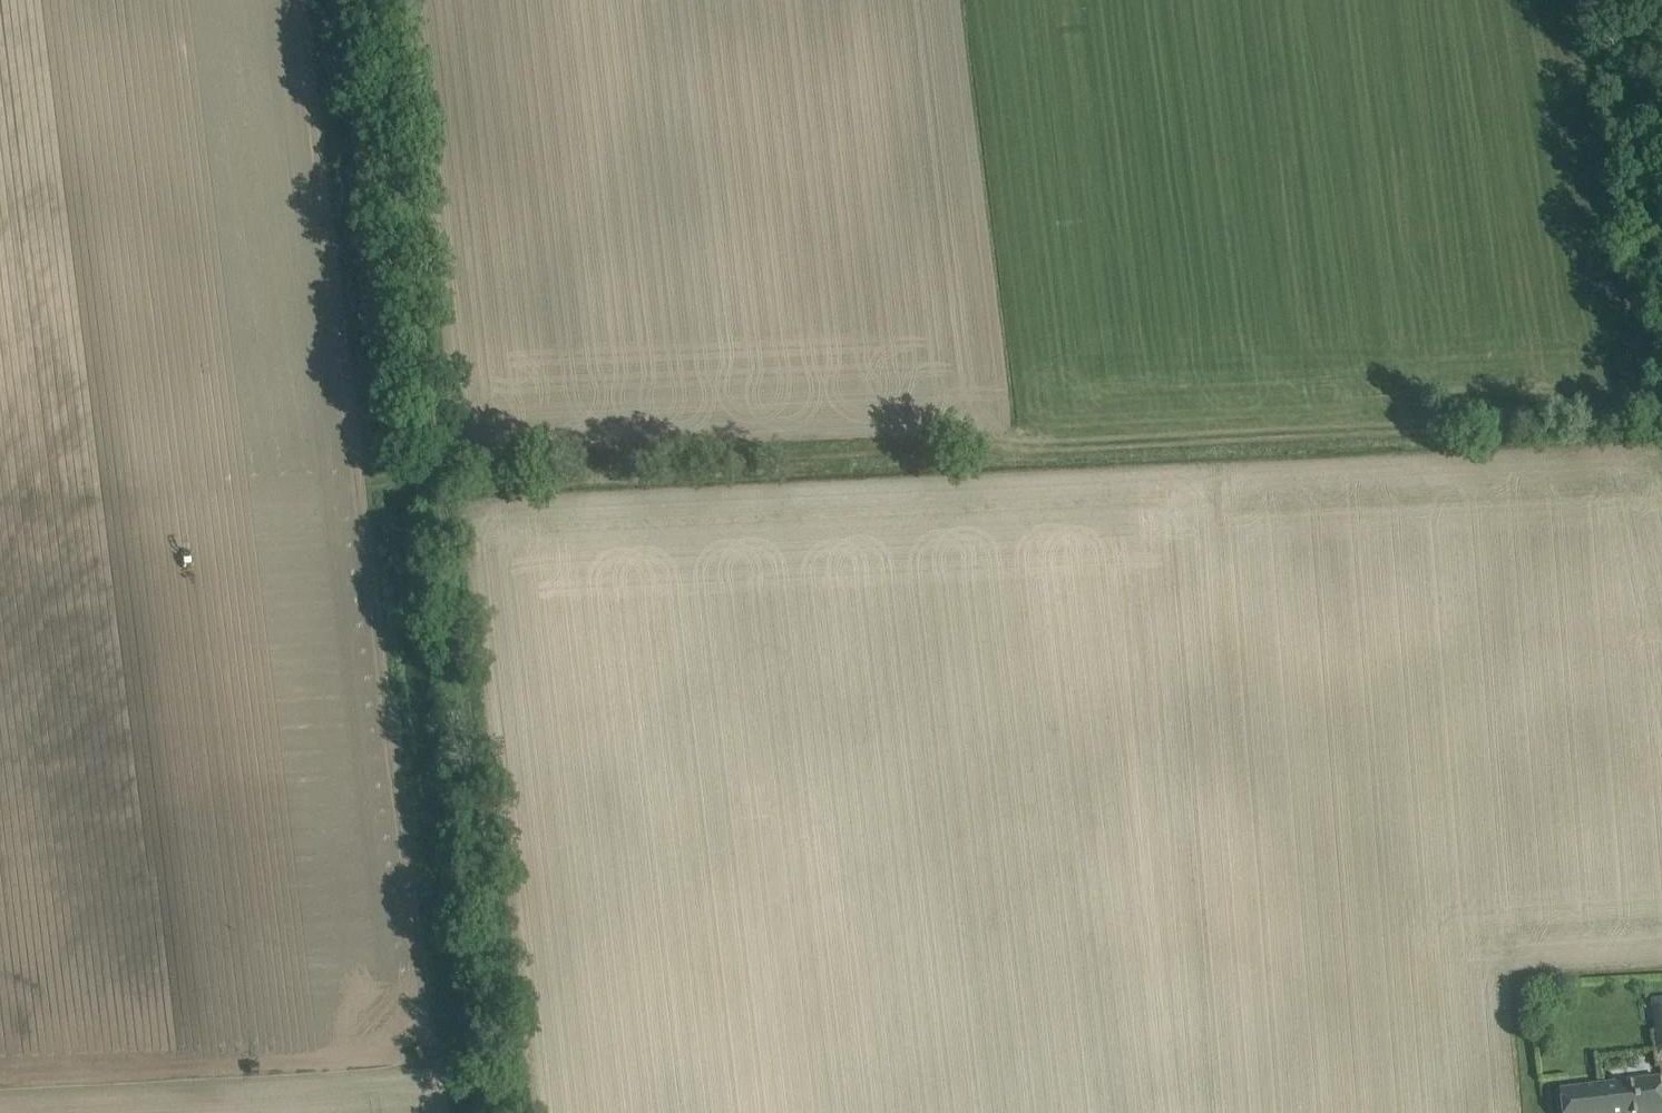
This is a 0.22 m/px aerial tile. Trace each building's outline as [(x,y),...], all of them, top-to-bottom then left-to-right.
[(1652,1003),(1653,1017),(1661,1016),(1661,1022),(1661,1002),(1652,1003)] [(1562,1112),(1661,1112),(1661,1098),(1659,1077),(1560,1090),(1562,1112)]
